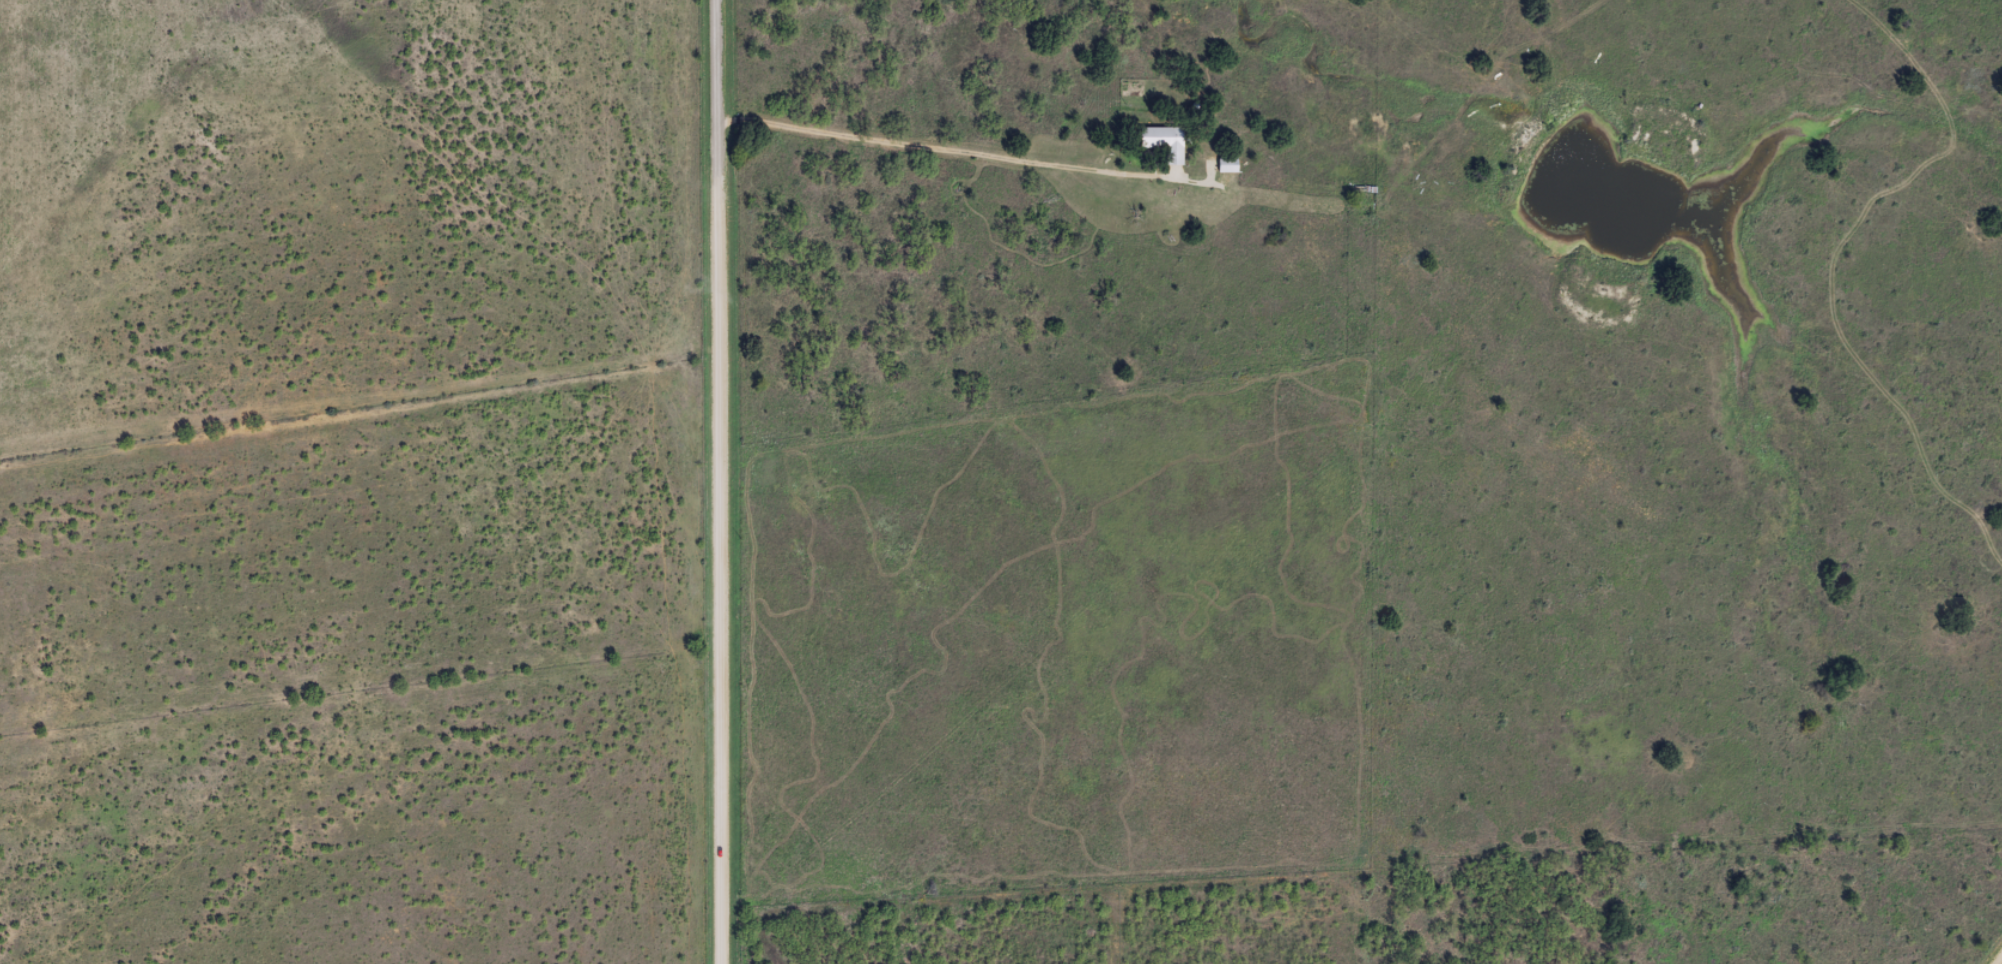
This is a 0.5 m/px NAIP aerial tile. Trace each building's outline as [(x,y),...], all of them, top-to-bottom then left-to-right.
[(1180,173),(1179,136),(1136,137),(1137,156),(1161,155),(1162,174),(1180,173)]
